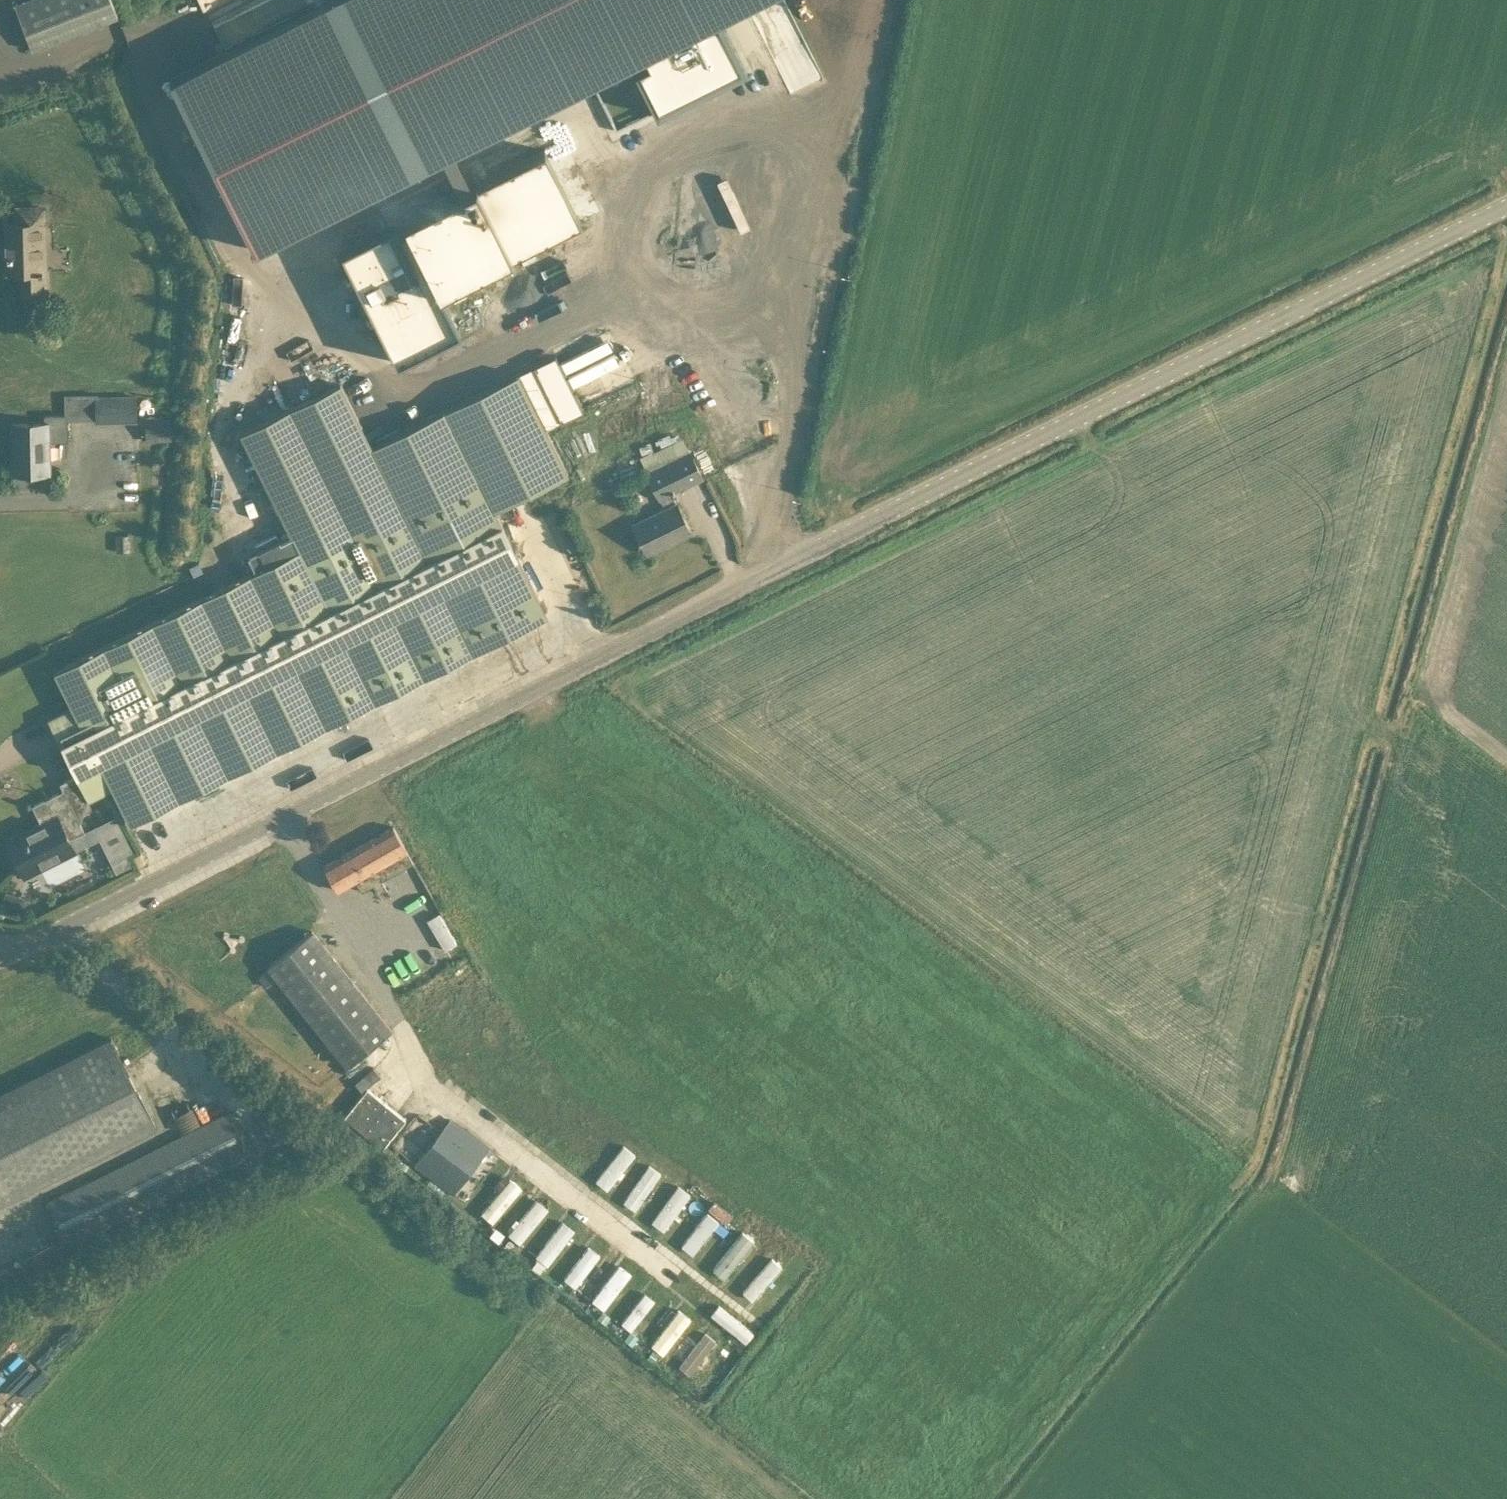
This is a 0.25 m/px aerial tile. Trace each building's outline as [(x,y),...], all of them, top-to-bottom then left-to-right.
[(15,3),(32,50),(118,18),(111,0),(22,0),(15,3)] [(171,78),(255,248),(645,54),(650,63),(669,103),(742,67),(717,18),(721,16),(753,0),(328,0),(171,78)] [(627,84),(548,116),(569,167),(648,134),(627,84)] [(545,149),(342,250),(397,361),(461,330),(441,289),(580,220),(545,149)] [(48,208),(18,207),(18,222),(7,223),(8,244),(4,244),(5,255),(8,255),(9,272),(22,271),(23,292),(50,291),(50,270),(47,270),(48,208)] [(73,706),(48,718),(61,742),(76,774),(87,795),(89,799),(113,787),(131,823),(279,749),(424,677),(548,615),(495,510),(534,491),(544,485),(545,485),(546,484),(563,476),(569,473),(546,427),(583,409),(556,354),(519,373),(374,446),(363,425),(363,424),(343,385),(341,382),(240,432),(291,534),(249,555),(255,567),(256,570),(203,596),(55,670),(71,701),(73,706)] [(96,395),(96,419),(96,423),(138,422),(138,419),(137,394),(98,395),(96,395)] [(50,422),(45,422),(32,422),(12,423),(14,472),(15,472),(15,484),(35,484),(35,472),(51,472),(50,440),(69,439),(68,437),(68,420),(68,413),(67,413),(66,413),(50,413),(50,414),(50,422)] [(146,418),(146,435),(146,441),(172,441),(171,418),(146,418)] [(690,450),(647,471),(664,507),(633,523),(648,553),(692,532),(672,493),(703,478),(690,450)] [(117,550),(129,550),(129,535),(117,536),(117,550)] [(199,562),(190,566),(194,575),(203,571),(199,562)] [(71,804),(87,795),(76,774),(60,782),(64,790),(32,805),(41,823),(25,831),(7,840),(10,845),(6,847),(13,860),(17,858),(25,875),(75,850),(69,838),(85,830),(80,822),(71,804)] [(383,880),(414,862),(394,826),(324,865),(338,890),(356,880),(362,891),(375,884),(379,892),(387,887),(383,880)] [(9,890),(3,910),(22,916),(29,896),(9,890)] [(443,910),(427,919),(445,949),(460,940),(443,910)] [(265,966),(268,969),(259,977),(266,986),(275,979),(344,1065),(388,1030),(309,931),(265,966)] [(417,981),(456,960),(449,947),(410,968),(417,981)] [(157,1127),(111,1037),(0,1093),(0,1207),(157,1127)] [(383,1147),(387,1141),(406,1118),(367,1087),(344,1116),(383,1147)] [(46,1201),(69,1246),(250,1155),(227,1110),(46,1201)] [(445,1185),(480,1140),(450,1118),(416,1162),(445,1185)] [(515,1175),(482,1211),(493,1222),(527,1185),(515,1175)] [(508,1233),(519,1243),(553,1207),(541,1196),(508,1233)] [(551,1266),(577,1226),(563,1217),(537,1257),(551,1266)] [(517,1244),(510,1238),(504,1245),(511,1251),(517,1244)] [(589,1242),(564,1278),(578,1288),(603,1251),(589,1242)] [(594,1300),(608,1309),(634,1270),(621,1261),(594,1300)] [(646,1288),(622,1322),(634,1331),(658,1296),(646,1288)] [(747,1343),(758,1331),(724,1301),(713,1313),(747,1343)] [(602,1310),(597,1317),(606,1323),(611,1316),(602,1310)] [(631,1330),(625,1338),(633,1344),(638,1336),(631,1330)] [(660,1353),(654,1348),(647,1357),(653,1362),(660,1353)]
